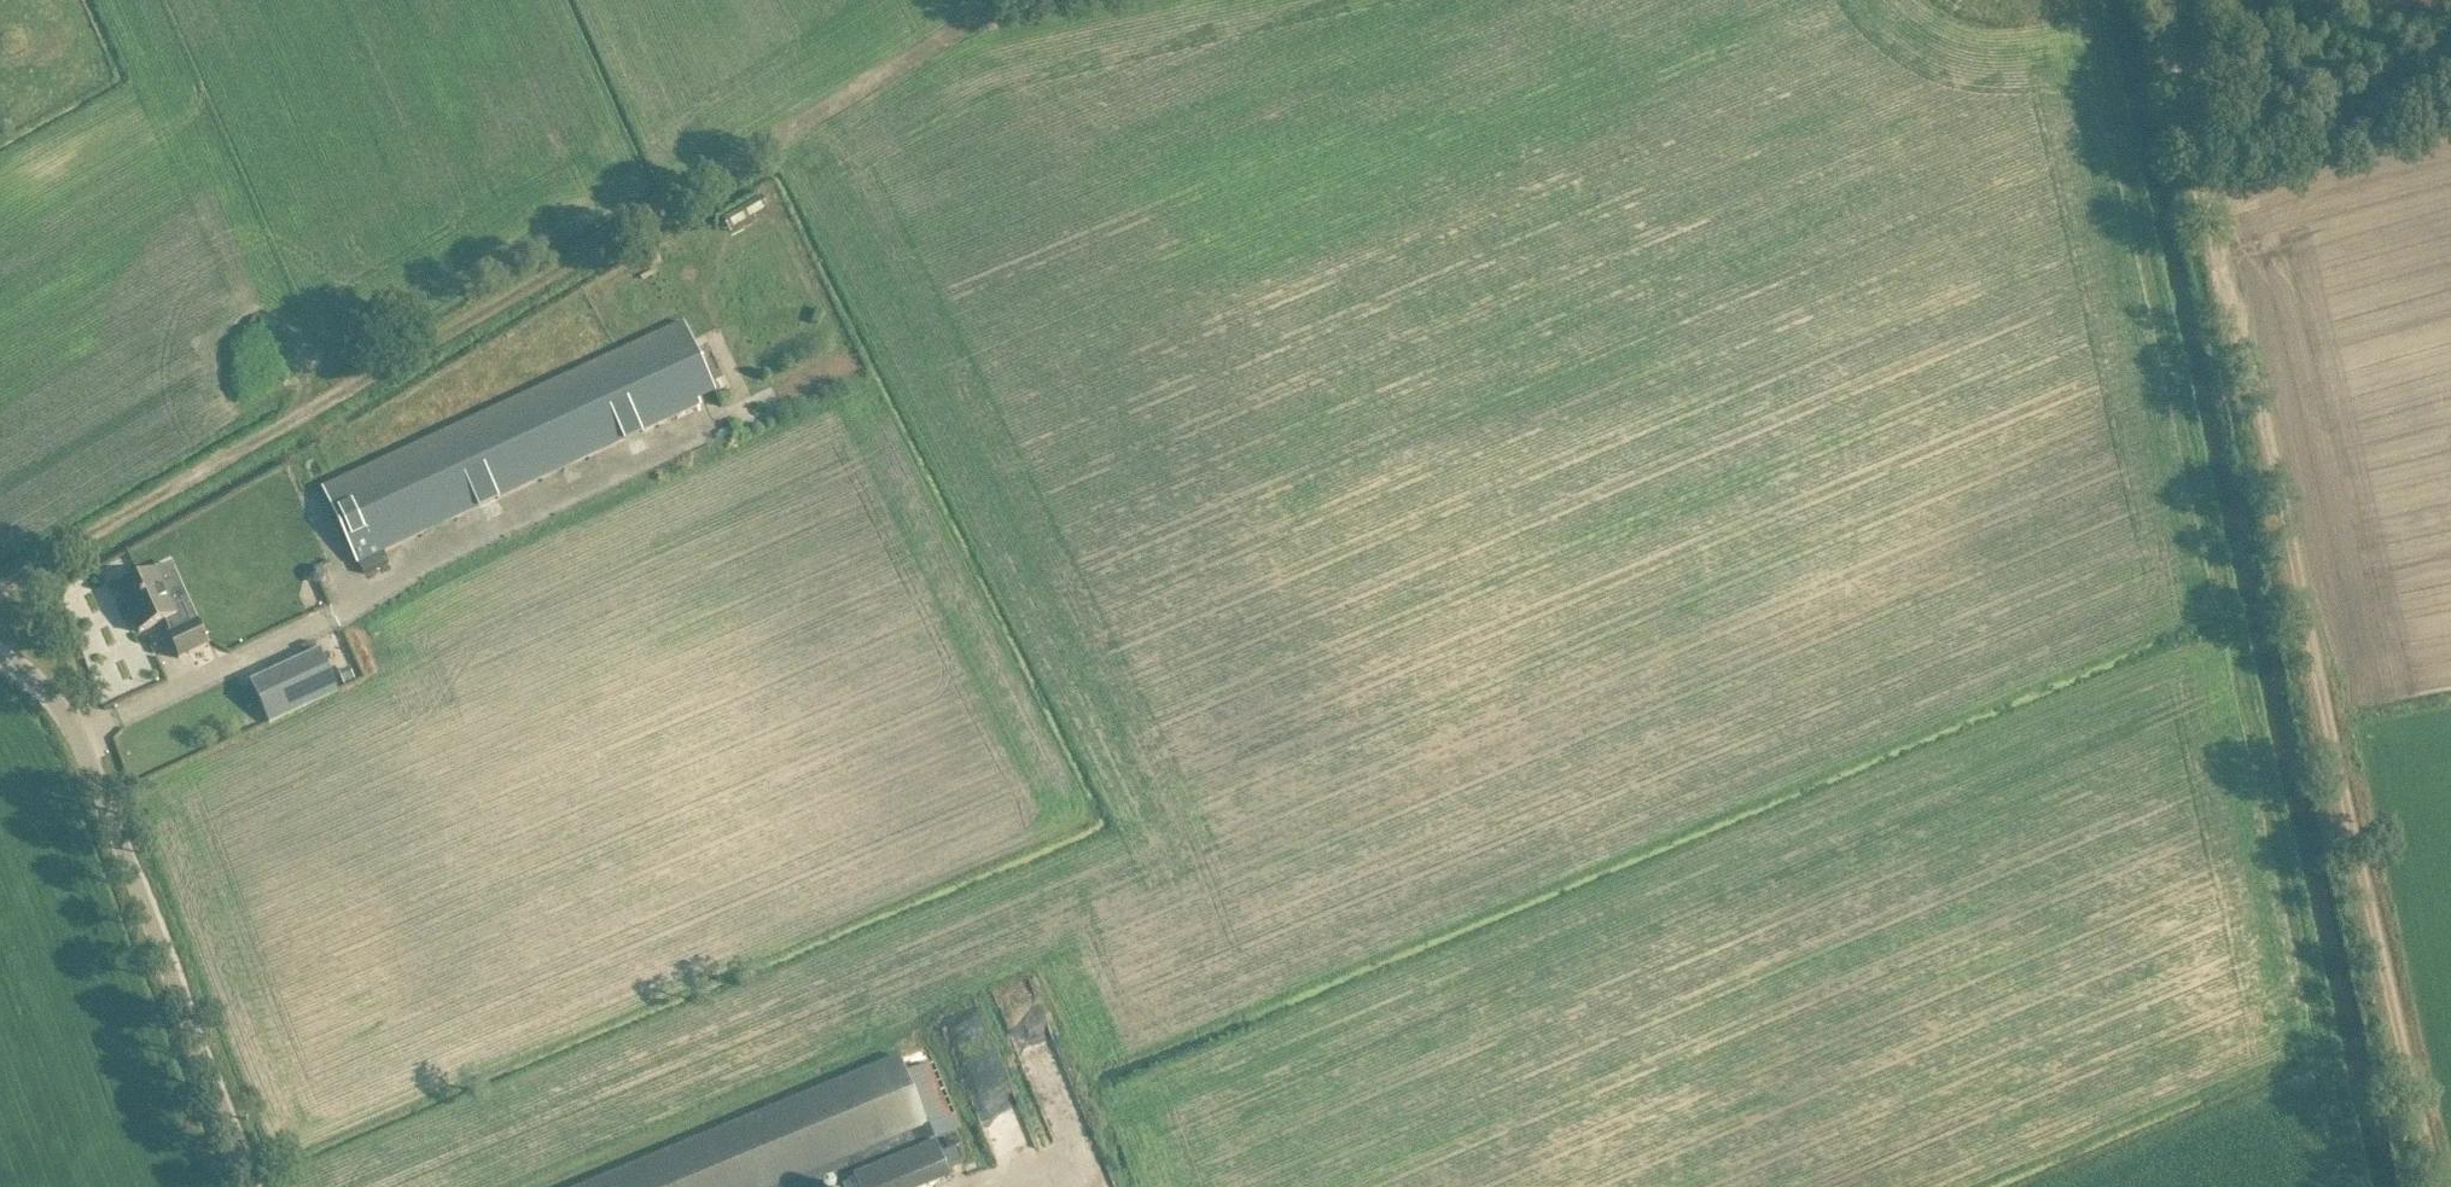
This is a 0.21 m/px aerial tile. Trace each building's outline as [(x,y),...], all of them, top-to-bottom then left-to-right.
[(358,564),(718,397),(684,321),(323,488),(358,564)] [(141,577),(119,587),(140,632),(165,621),(171,634),(168,635),(179,658),(201,648),(210,645),(199,621),(172,563),(156,570),(141,577)] [(308,571),(308,578),(312,583),(319,583),(324,579),(324,572),(319,567),(313,567),(308,571)] [(269,723),(339,691),(321,651),(251,683),(269,723)] [(583,1186),(821,1186),(961,1129),(934,1065),(908,1076),(900,1057),(583,1186)] [(860,1186),(931,1186),(953,1178),(938,1140),(855,1173),(860,1186)]
